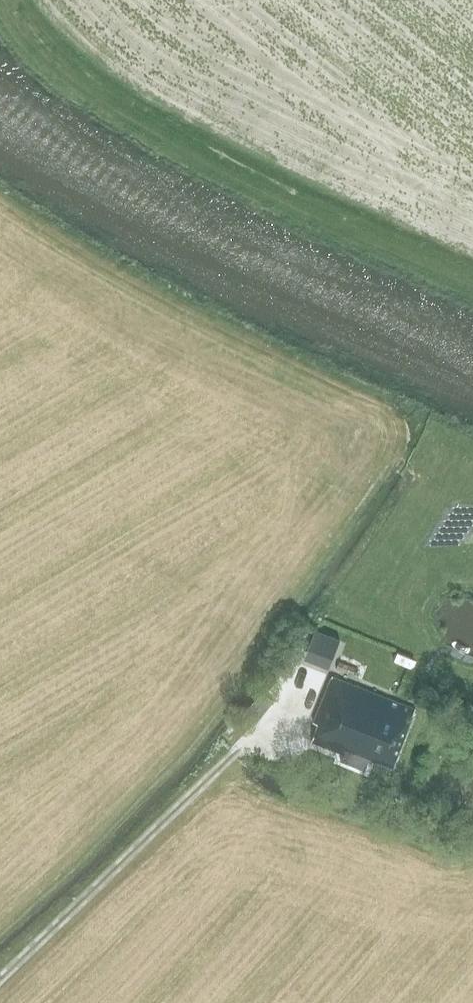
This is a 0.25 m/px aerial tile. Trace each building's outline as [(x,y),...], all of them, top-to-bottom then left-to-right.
[(316,658),(329,664),(339,639),(314,630),(311,637),(323,642),(316,658)] [(350,666),(338,662),(336,670),(348,674),(350,666)] [(415,710),(368,691),(331,677),(313,722),(318,724),(311,741),(366,764),(369,759),(392,768),(415,710)]
